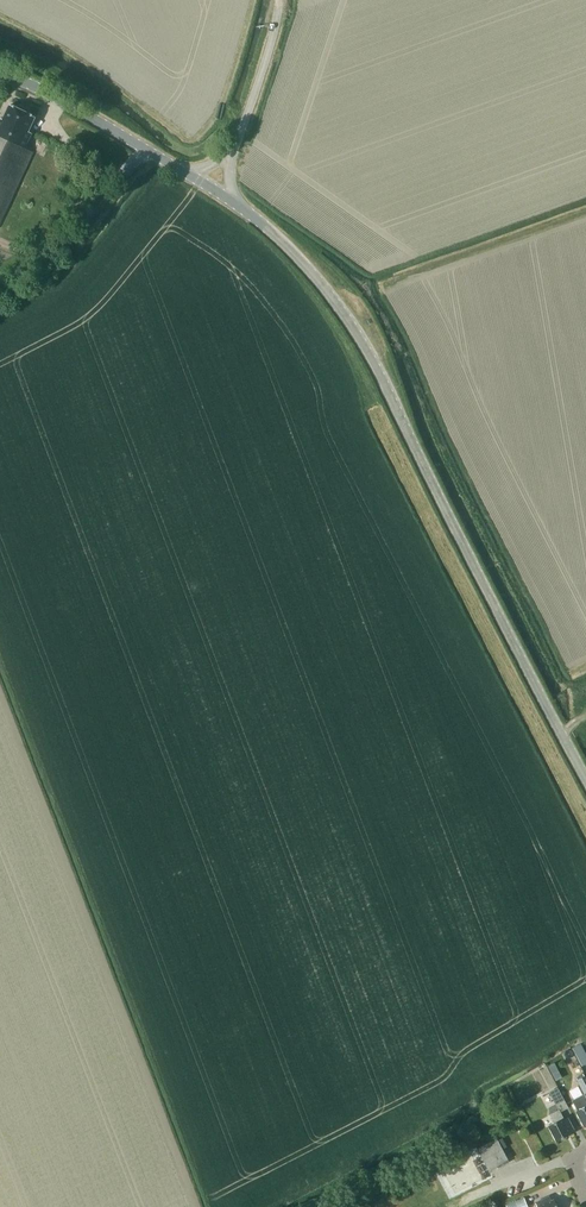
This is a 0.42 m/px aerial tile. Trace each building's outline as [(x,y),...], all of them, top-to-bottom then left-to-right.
[(36,118),(9,105),(3,119),(0,118),(0,221),(34,150),(27,146),(33,134),(29,132),(36,118)] [(584,1075),(583,1073),(576,1076),(578,1079),(577,1080),(585,1094),(572,1100),(578,1111),(577,1111),(585,1127),(585,1074),(584,1075)] [(568,1109),(558,1090),(550,1094),(559,1111),(560,1113),(568,1109)] [(563,1119),(560,1113),(559,1111),(550,1116),(554,1124),(549,1126),(557,1142),(570,1136),(569,1133),(573,1131),(566,1118),(563,1119)] [(477,1149),(489,1171),(497,1166),(498,1168),(510,1162),(497,1138),(477,1149)] [(506,1204),(507,1206),(528,1206),(524,1197),(506,1204)] [(537,1206),(557,1206),(554,1201),(551,1202),(549,1198),(536,1204),(537,1206)]
